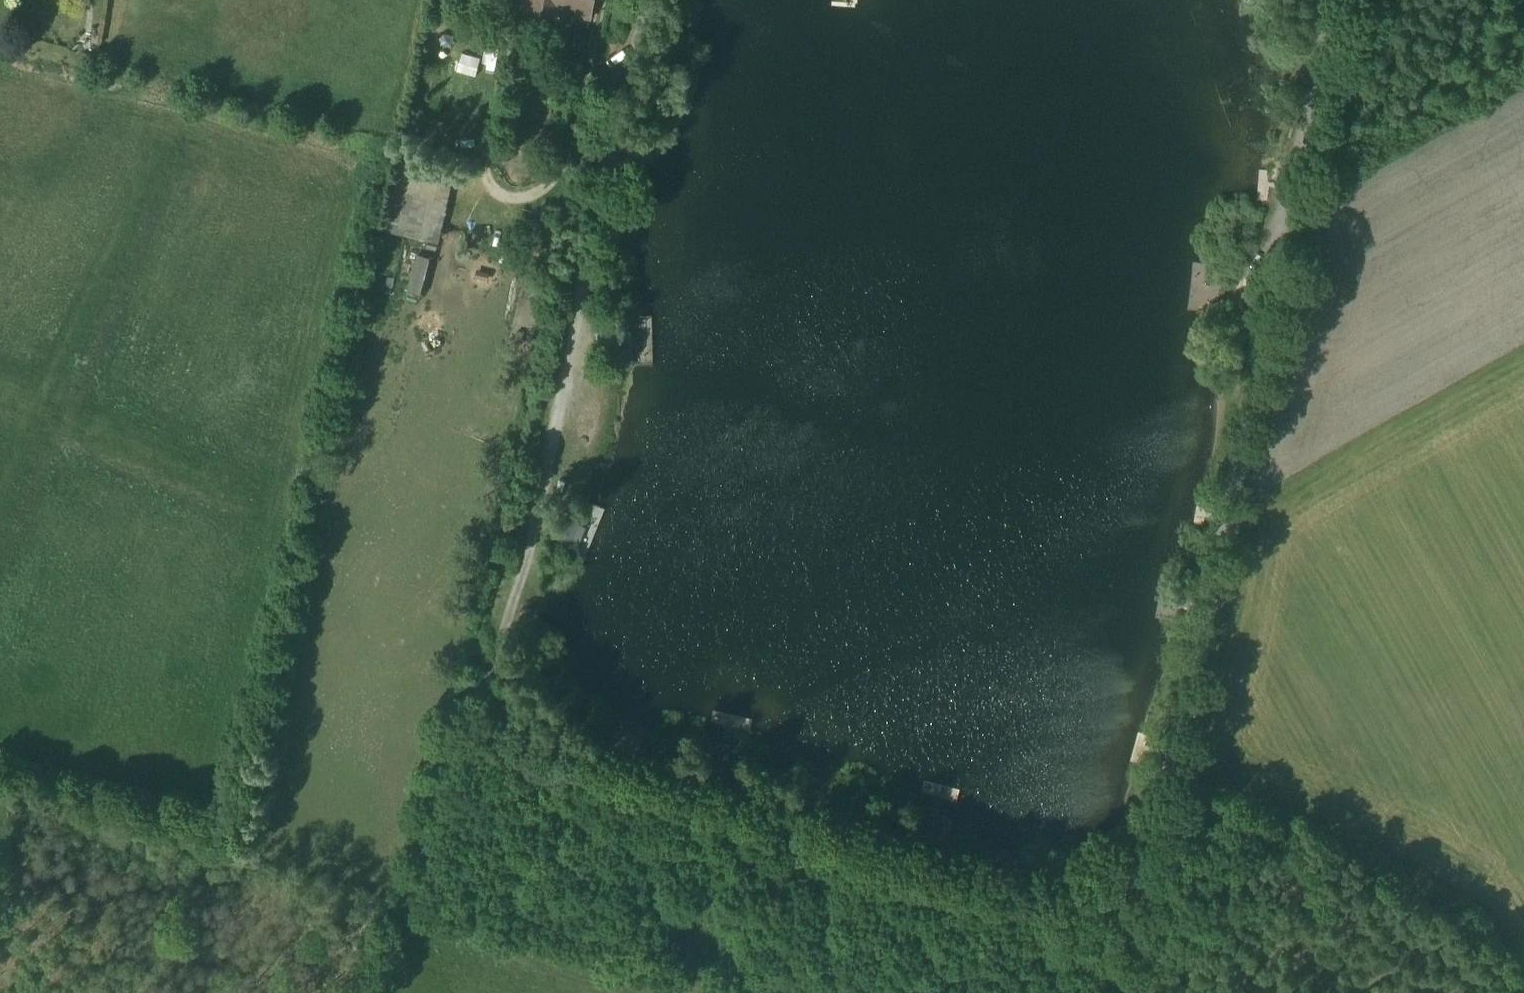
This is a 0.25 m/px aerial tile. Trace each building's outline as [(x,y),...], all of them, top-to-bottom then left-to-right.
[(525,5),(592,17),(595,0),(526,0),(525,5)] [(467,129),(432,121),(425,149),(461,157),(467,129)] [(437,198),(401,189),(392,231),(429,239),(437,198)]
